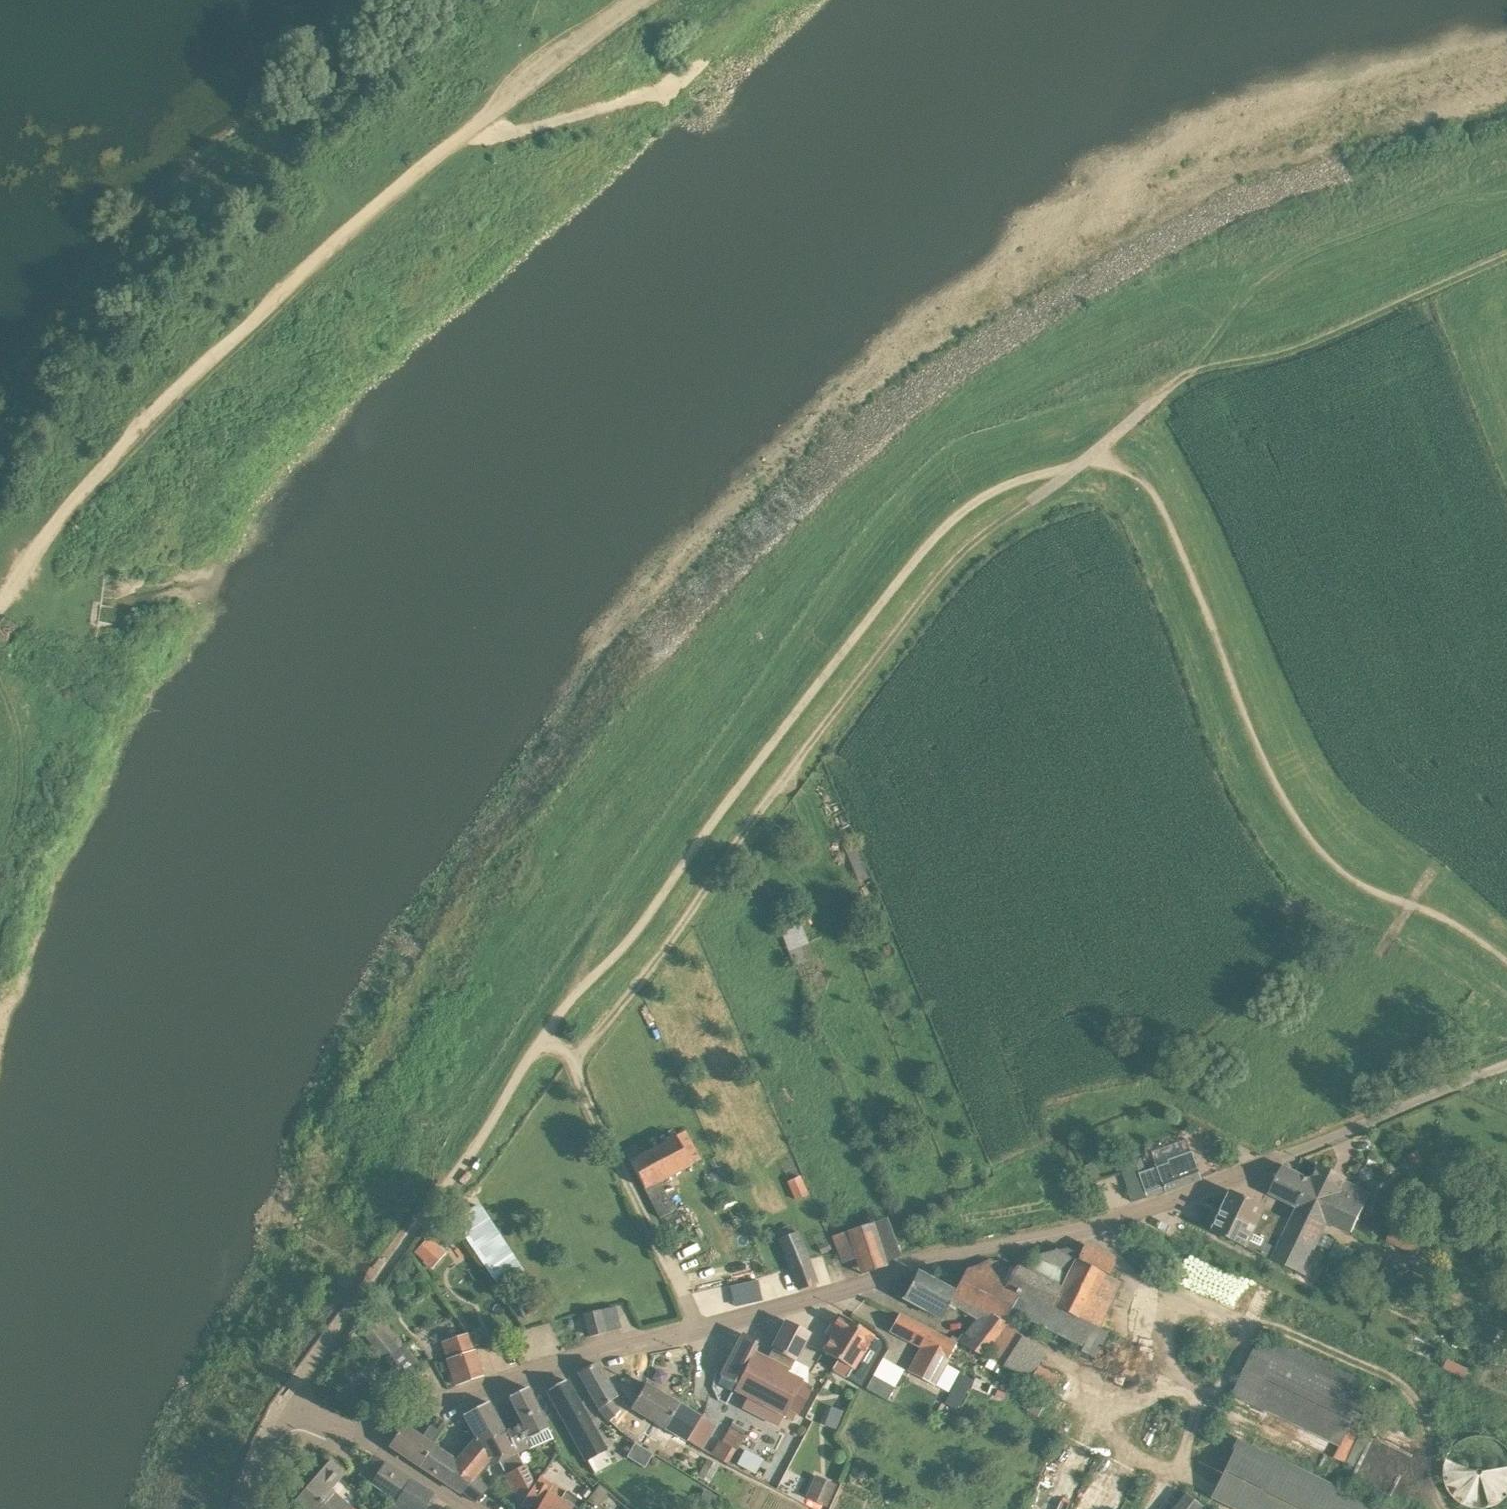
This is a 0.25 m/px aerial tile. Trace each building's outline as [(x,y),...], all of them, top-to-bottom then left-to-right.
[(795,964),(806,960),(801,946),(810,942),(801,919),(781,926),(795,964)] [(657,1182),(690,1165),(699,1160),(684,1132),(675,1137),(639,1156),(635,1147),(625,1152),(629,1161),(644,1189),(657,1182)] [(1194,1156),(1140,1176),(1125,1181),(1132,1203),(1148,1198),(1165,1191),(1166,1192),(1201,1179),(1194,1156)] [(1326,1221),(1351,1233),(1364,1207),(1339,1195),(1348,1177),(1321,1164),(1312,1182),(1282,1167),(1269,1194),(1270,1195),(1299,1209),(1300,1209),(1326,1221)] [(810,1195),(802,1178),(789,1184),(796,1201),(810,1195)] [(1231,1193),(1222,1212),(1255,1228),(1270,1235),(1278,1218),(1263,1211),(1265,1207),(1231,1191),(1230,1193),(1231,1193)] [(489,1274),(516,1262),(486,1193),(459,1205),(489,1274)] [(831,1230),(841,1259),(856,1254),(860,1266),(902,1251),(887,1209),(831,1230)] [(1299,1209),(1283,1242),(1310,1253),(1326,1221),(1300,1209),(1299,1209)] [(1326,1260),(1310,1253),(1283,1242),(1278,1251),(1266,1245),(1270,1235),(1255,1228),(1222,1212),(1213,1231),(1212,1232),(1316,1281),(1326,1260)] [(1386,1240),(1414,1254),(1427,1228),(1399,1214),(1386,1240)] [(819,1283),(799,1234),(779,1243),(799,1291),(819,1283)] [(426,1239),(413,1254),(433,1271),(446,1256),(426,1239)] [(1014,1268),(1004,1287),(1018,1295),(1020,1292),(1079,1321),(1079,1320),(1102,1273),(1078,1261),(1080,1257),(1066,1250),(1064,1255),(1055,1250),(1054,1252),(1036,1256),(1025,1273),(1014,1268)] [(960,1281),(954,1292),(967,1298),(962,1309),(979,1319),(967,1335),(965,1334),(965,1335),(964,1334),(958,1344),(981,1355),(1001,1330),(1003,1323),(1009,1312),(1018,1295),(1004,1287),(967,1269),(960,1281)] [(967,1298),(954,1292),(937,1283),(917,1272),(902,1299),(941,1320),(950,1303),(962,1309),(967,1298)] [(943,1272),(937,1283),(954,1292),(960,1281),(943,1272)] [(763,1298),(758,1276),(730,1283),(736,1305),(763,1298)] [(1020,1292),(1018,1295),(1009,1312),(1082,1348),(1093,1326),(1079,1320),(1079,1321),(1020,1292)] [(589,1337),(605,1333),(599,1310),(583,1314),(589,1337)] [(837,1315),(825,1335),(831,1338),(822,1352),(837,1361),(832,1369),(847,1378),(872,1336),(837,1315)] [(933,1386),(933,1385),(955,1345),(898,1316),(889,1331),(921,1348),(908,1373),(933,1386)] [(419,1367),(400,1346),(377,1317),(360,1331),(384,1361),(401,1381),(419,1367)] [(771,1350),(765,1362),(747,1398),(741,1408),(762,1419),(768,1408),(783,1416),(787,1408),(799,1414),(811,1390),(800,1383),(783,1375),(786,1370),(782,1367),(786,1358),(794,1362),(809,1334),(785,1322),(771,1350)] [(757,1342),(742,1334),(720,1377),(735,1385),(757,1342)] [(448,1359),(471,1351),(466,1335),(442,1343),(448,1359)] [(1340,1447),(1348,1429),(1364,1397),(1256,1346),(1233,1395),(1340,1447)] [(455,1386),(482,1377),(473,1351),(471,1351),(448,1359),(447,1360),(455,1386)] [(733,1390),(747,1398),(765,1362),(752,1355),(733,1390)] [(643,1433),(651,1421),(631,1408),(632,1407),(621,1394),(615,1398),(596,1364),(579,1373),(600,1410),(599,1410),(609,1422),(621,1434),(634,1444),(635,1443),(643,1433)] [(893,1388),(872,1377),(865,1389),(886,1401),(893,1388)] [(971,1389),(972,1389),(978,1392),(989,1396),(993,1386),(975,1378),(971,1389)] [(547,1390),(586,1461),(604,1451),(565,1381),(547,1390)] [(664,1429),(686,1441),(699,1417),(645,1384),(632,1407),(631,1408),(651,1421),(664,1429)] [(522,1424),(507,1432),(517,1455),(528,1449),(552,1439),(527,1388),(509,1397),(522,1424)] [(463,1415),(475,1438),(480,1446),(504,1433),(487,1403),(463,1415)] [(699,1417),(686,1441),(701,1450),(715,1426),(699,1417)] [(389,1446),(419,1466),(432,1446),(444,1428),(441,1425),(436,1431),(430,1426),(421,1439),(402,1426),(389,1446)] [(536,1482),(525,1467),(523,1468),(518,1461),(519,1461),(516,1455),(517,1455),(507,1432),(504,1433),(480,1446),(488,1461),(490,1465),(499,1461),(504,1471),(507,1470),(512,1476),(503,1482),(519,1506),(536,1482)] [(455,1462),(432,1446),(419,1466),(460,1494),(461,1493),(474,1478),(488,1461),(480,1446),(475,1438),(455,1462)] [(1241,1441),(1212,1501),(1229,1508),(1382,1508),(1241,1441)] [(1506,1452),(1504,1449),(1501,1447),(1498,1446),(1495,1444),(1492,1443),(1489,1442),(1486,1441),(1482,1441),(1479,1441),(1476,1442),(1472,1442),(1469,1443),(1466,1444),(1463,1446),(1460,1448),(1457,1450),(1455,1452),(1453,1455),(1451,1458),(1449,1460),(1448,1464),(1446,1467),(1446,1470),(1445,1473),(1445,1477),(1445,1480),(1445,1484),(1446,1487),(1447,1490),(1448,1493),(1450,1496),(1452,1499),(1454,1502),(1457,1504),(1459,1506),(1462,1508),(1464,1508),(1498,1508),(1501,1508),(1503,1506),(1506,1504),(1506,1502),(1506,1452)] [(719,1442),(711,1456),(726,1464),(735,1450),(719,1442)] [(385,1465),(373,1457),(360,1476),(372,1484),(385,1465)] [(295,1503),(302,1508),(321,1508),(333,1496),(329,1492),(344,1474),(330,1462),(295,1503)] [(396,1500),(409,1480),(385,1465),(372,1484),(396,1500)] [(805,1499),(824,1507),(834,1485),(815,1476),(805,1499)] [(461,1493),(475,1503),(487,1490),(474,1478),(461,1493)] [(519,1506),(524,1508),(571,1508),(559,1501),(564,1493),(539,1478),(536,1482),(519,1506)] [(432,1495),(409,1480),(396,1500),(395,1501),(392,1506),(391,1506),(390,1507),(388,1506),(386,1508),(424,1508),(432,1495)] [(587,1501),(596,1508),(608,1493),(599,1485),(587,1501)] [(1185,1495),(1174,1508),(1202,1508),(1185,1495)] [(333,1496),(321,1508),(348,1508),(333,1496)]
